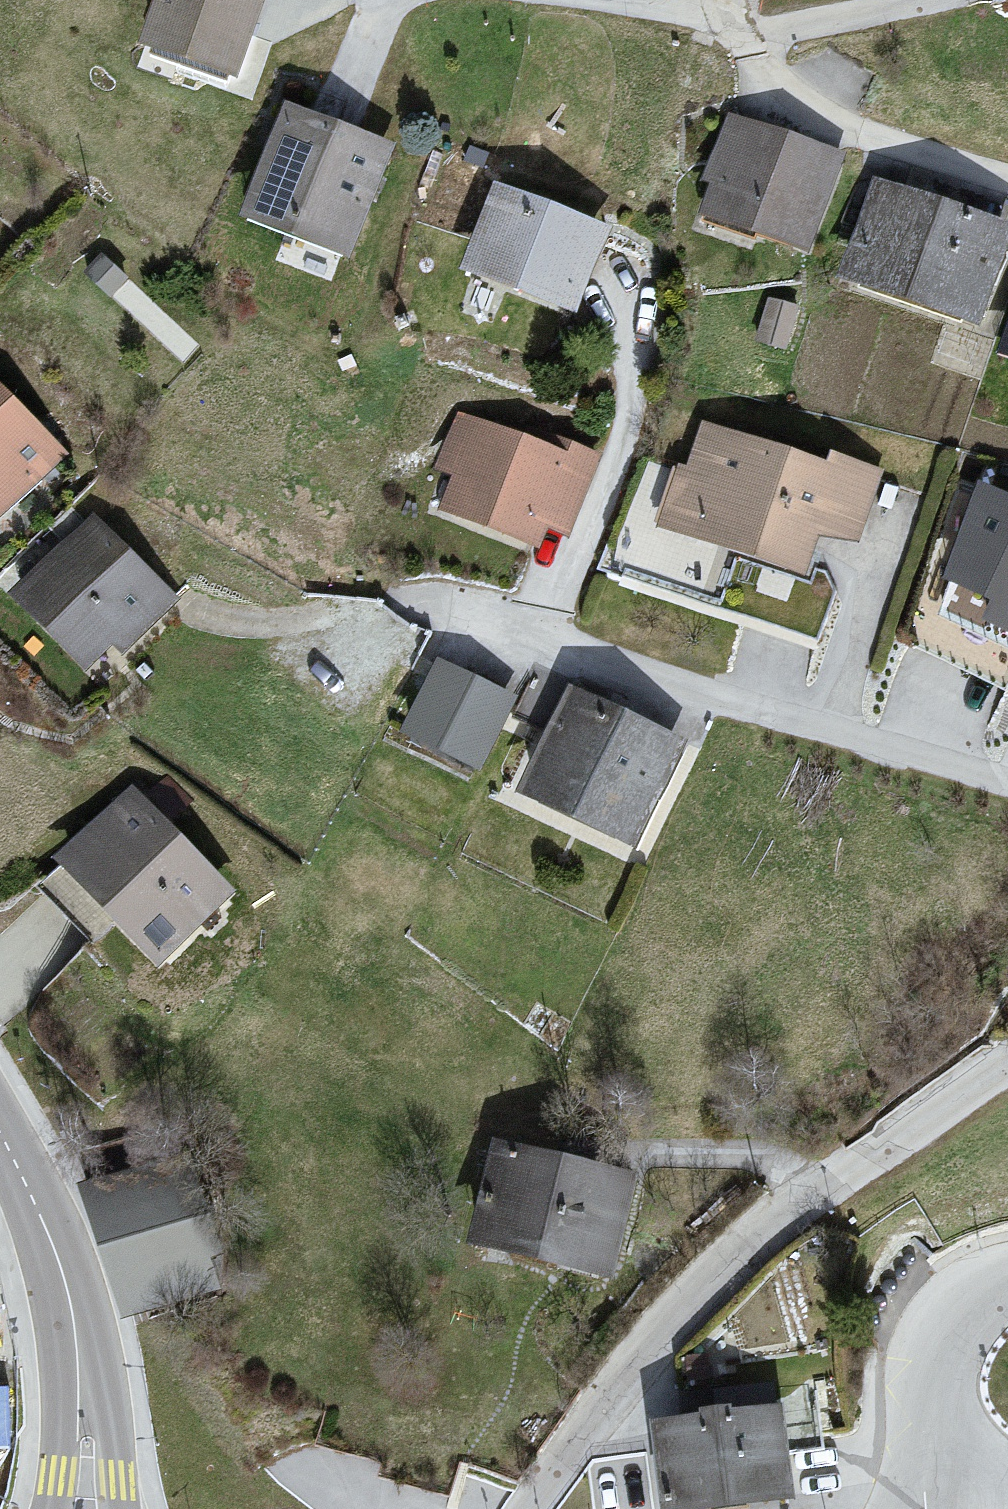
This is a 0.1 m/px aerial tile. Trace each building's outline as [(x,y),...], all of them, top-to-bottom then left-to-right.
[(142,63),(239,97),(271,6),(263,3),(264,0),(164,0),(142,63)] [(398,148),(288,110),(246,232),(355,270),(398,148)] [(726,118),(689,219),(809,262),(846,161),(726,118)] [(841,293),(984,342),(1007,272),(1007,235),(877,189),(841,293)] [(616,239),(498,192),(463,279),(580,326),(616,239)] [(8,539),(78,466),(0,392),(0,531),(8,539)] [(563,461),(454,430),(426,524),(535,556),(563,461)] [(833,462),(831,470),(705,430),(690,474),(676,469),(657,529),(810,578),(824,536),(861,548),(883,478),(833,462)] [(947,591),(1007,622),(1007,505),(982,493),(947,591)] [(86,524),(11,605),(108,694),(183,612),(86,524)] [(440,665),(404,747),(484,781),(520,699),(440,665)] [(573,696),(520,809),(636,863),(689,750),(573,696)] [(142,796),(61,871),(163,980),(243,905),(142,796)] [(647,1186),(495,1152),(472,1258),(624,1291),(647,1186)] [(34,1439),(20,1334),(0,1331),(0,1439),(34,1439)] [(655,1437),(667,1508),(797,1508),(781,1414),(655,1437)]
